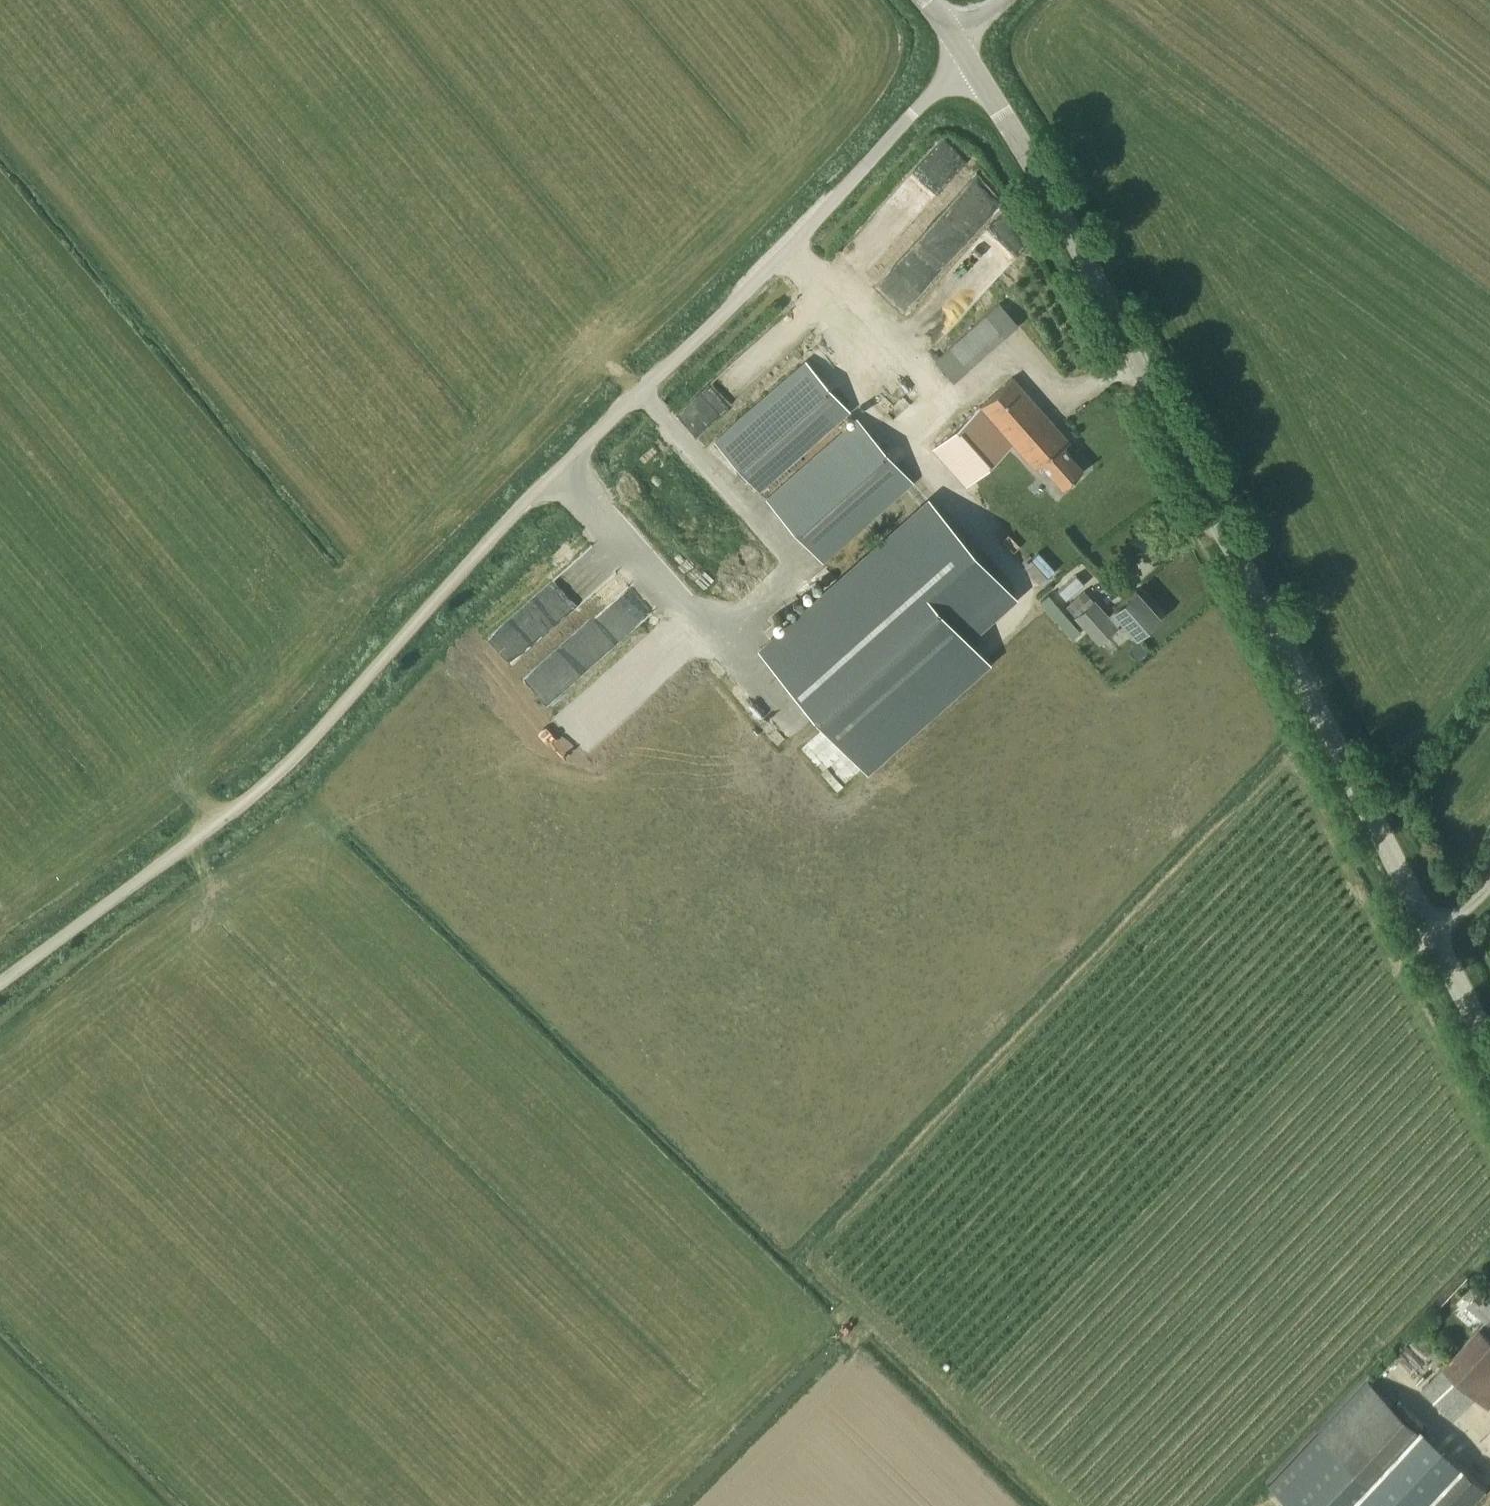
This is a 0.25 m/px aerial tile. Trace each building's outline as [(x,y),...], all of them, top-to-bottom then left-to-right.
[(953,143),(929,158),(942,178),(966,164),(953,143)] [(975,178),(883,272),(916,305),(927,294),(952,318),(1034,235),(975,178)] [(999,301),(934,359),(954,381),(1018,322),(999,301)] [(849,408),(805,359),(715,440),(758,489),(849,408)] [(1070,441),(1012,376),(980,405),(981,406),(1013,442),(1034,466),(1040,461),(1062,486),(1082,468),(1064,447),(1070,441)] [(980,405),(935,446),(967,482),(1013,442),(981,406),(980,405)] [(914,482),(857,417),(766,497),(824,562),(914,482)] [(866,767),(988,659),(967,636),(1014,594),(930,500),(761,650),(866,767)] [(1045,579),(1055,567),(1037,550),(1026,562),(1045,579)] [(1113,610),(1114,610),(1110,614),(1095,598),(1094,599),(1085,589),(1067,606),(1075,615),(1074,616),(1099,644),(1118,626),(1117,625),(1122,620),(1136,635),(1159,614),(1136,589),(1113,610)] [(1041,601),(1073,638),(1082,631),(1049,594),(1041,601)] [(1489,1335),(1489,1292),(1488,1294),(1483,1290),(1470,1304),(1487,1320),(1481,1327),(1489,1335)] [(1443,1366),(1489,1408),(1489,1407),(1489,1335),(1480,1326),(1443,1366)] [(1317,1433),(1270,1485),(1292,1505),(1362,1505),(1378,1489),(1397,1505),(1472,1505),(1488,1489),(1428,1433),(1427,1435),(1368,1379),(1317,1433)]
